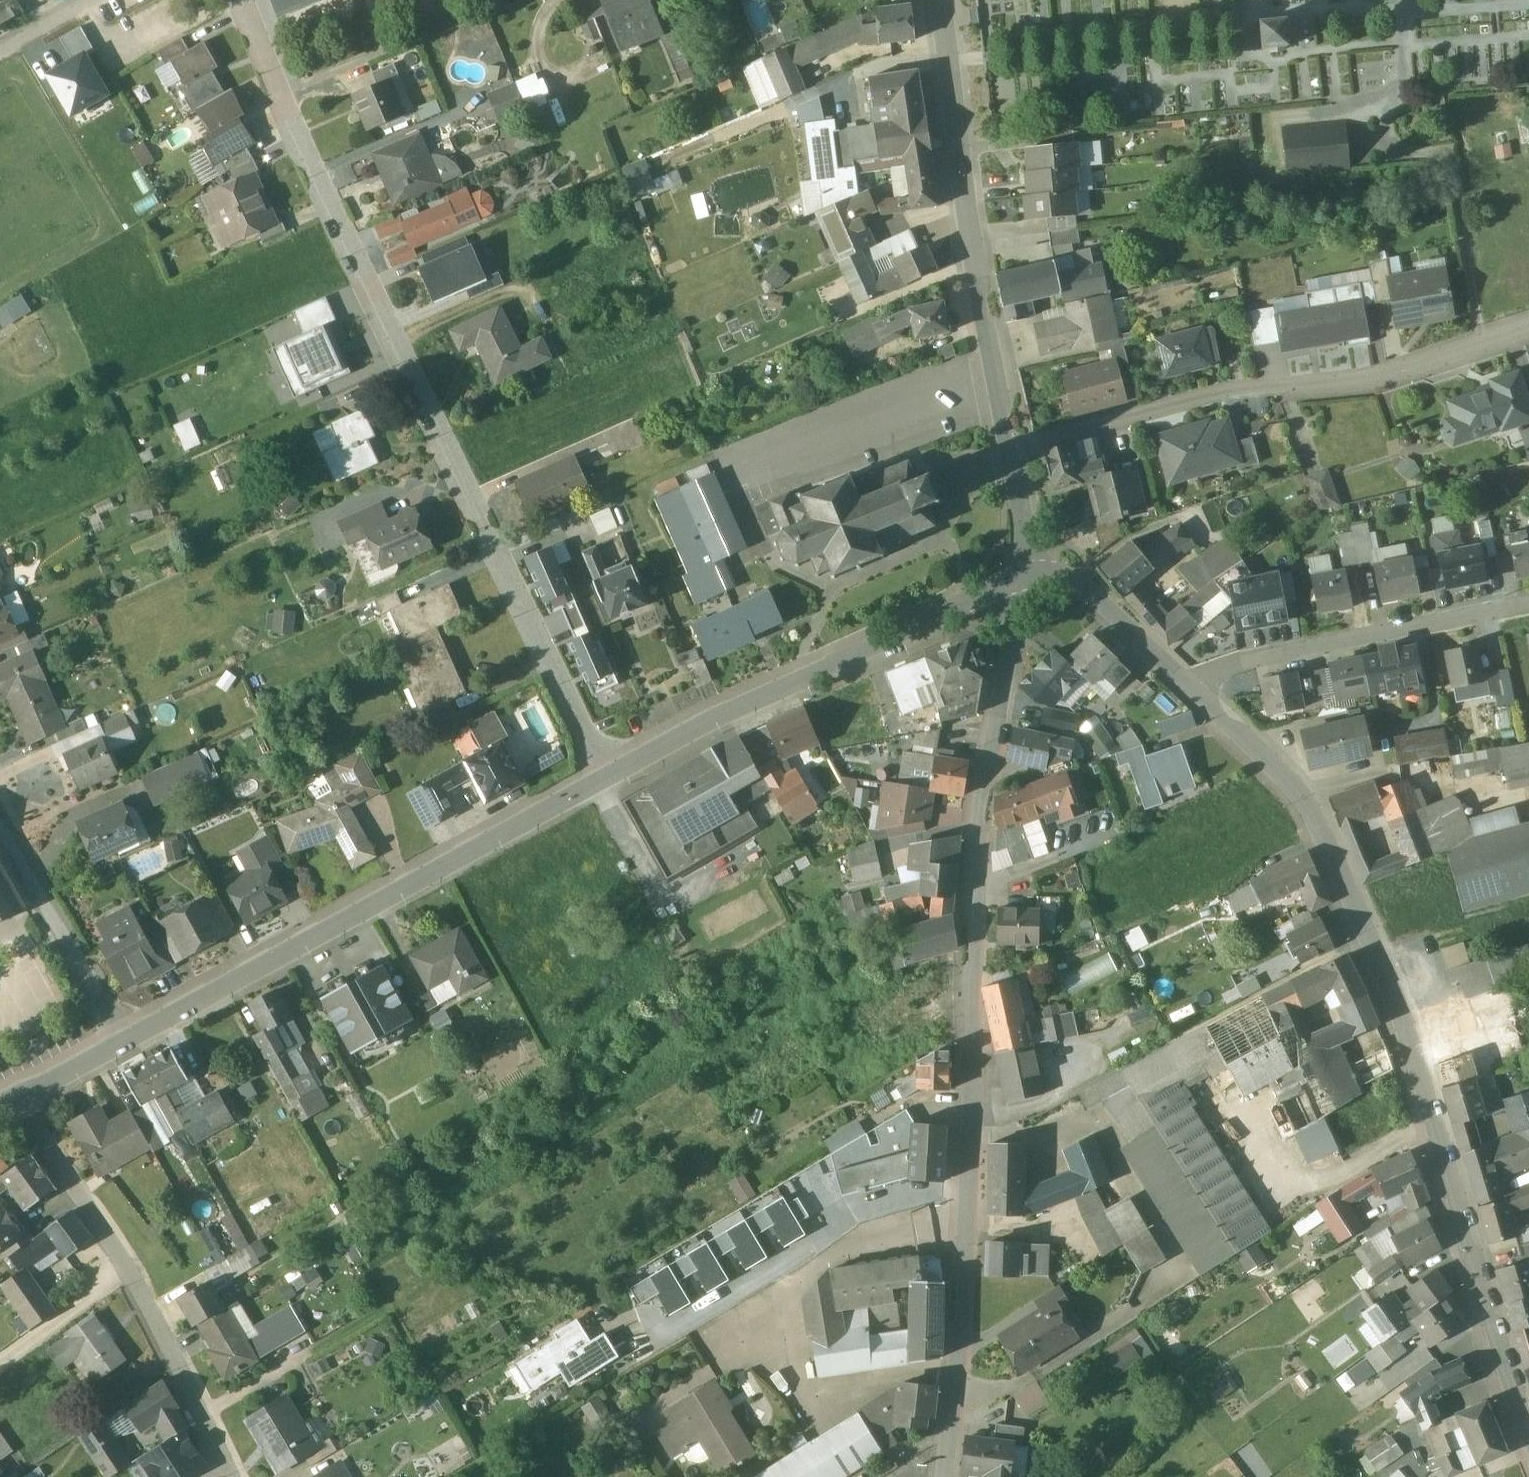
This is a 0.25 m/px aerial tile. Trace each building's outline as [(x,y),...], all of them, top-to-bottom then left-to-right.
[(5,23),(25,11),(18,0),(0,0),(0,15),(5,23)] [(275,18),(317,1),(317,0),(268,0),(275,18)] [(587,0),(577,0),(574,1),(583,23),(595,18),(587,0)] [(595,18),(606,13),(600,0),(587,0),(595,18)] [(606,13),(621,50),(663,33),(649,0),(600,0),(606,13)] [(910,4),(876,9),(878,23),(880,42),(880,43),(915,39),(910,4)] [(876,9),(861,15),(862,25),(878,23),(876,9)] [(861,15),(785,48),(791,63),(863,33),(862,25),(861,15)] [(1286,18),(1260,21),(1263,47),(1289,45),(1286,18)] [(1297,19),(1297,46),(1316,46),(1316,19),(1297,19)] [(765,55),(804,39),(797,22),(758,38),(765,55)] [(878,23),(862,25),(863,33),(864,44),(880,42),(878,23)] [(61,38),(74,60),(85,54),(93,50),(80,27),(61,38)] [(689,66),(676,33),(661,39),(674,72),(689,66)] [(182,38),(158,51),(166,65),(171,62),(171,61),(189,50),(182,38)] [(218,67),(204,42),(189,50),(171,61),(171,62),(184,85),(179,88),(185,99),(190,96),(198,110),(225,94),(212,71),(218,67)] [(785,48),(763,57),(781,99),(803,90),(800,84),(791,63),(785,48)] [(48,75),(72,117),(109,97),(85,54),(74,60),(48,75)] [(394,62),(372,72),(377,84),(389,79),(399,75),(394,62)] [(917,70),(867,78),(875,126),(925,117),(917,70)] [(535,74),(487,94),(499,124),(547,104),(535,74)] [(808,78),(803,80),(800,84),(803,90),(811,86),(808,78)] [(377,84),(354,94),(369,130),(404,115),(389,79),(377,84)] [(246,115),(232,91),(225,94),(198,110),(211,133),(206,136),(212,147),(217,144),(225,157),(225,158),(246,146),(253,143),(239,119),(246,115)] [(925,117),(875,126),(881,158),(912,152),(930,149),(925,117)] [(832,122),(808,126),(816,181),(823,180),(828,208),(859,195),(854,167),(840,169),(834,132),(832,122)] [(1344,123),(1282,129),(1287,175),(1349,168),(1344,123)] [(875,126),(834,132),(840,169),(854,167),(854,162),(881,158),(875,126)] [(1071,132),(1035,135),(1036,148),(1072,145),(1071,132)] [(420,135),(379,152),(389,176),(383,179),(395,204),(428,190),(419,171),(433,165),(420,135)] [(1036,148),(1028,149),(1031,172),(1075,168),(1079,167),(1077,144),(1072,145),(1036,148)] [(246,146),(225,158),(225,157),(220,160),(227,172),(230,170),(253,157),(246,146)] [(930,149),(912,152),(911,165),(905,166),(912,209),(938,206),(930,149)] [(253,157),(230,170),(238,183),(254,176),(255,178),(262,175),(253,157)] [(433,165),(419,171),(428,190),(441,185),(433,165)] [(1031,172),(1028,172),(1030,196),(1073,192),(1077,192),(1075,168),(1031,172)] [(679,171),(657,179),(660,187),(667,184),(669,187),(683,182),(679,171)] [(238,183),(210,196),(220,219),(264,199),(255,178),(254,176),(238,183)] [(859,195),(828,208),(833,219),(822,223),(832,247),(867,232),(866,230),(863,231),(859,223),(863,221),(861,217),(875,211),(867,192),(859,195)] [(1030,196),(1026,197),(1028,221),(1047,219),(1075,216),(1073,192),(1030,196)] [(448,204),(402,224),(404,228),(411,245),(412,247),(477,219),(468,198),(450,207),(448,204)] [(264,199),(220,219),(232,244),(259,232),(275,224),(275,223),(264,199)] [(1075,216),(1047,219),(1048,232),(1076,228),(1075,216)] [(399,217),(375,227),(380,238),(404,228),(402,224),(399,217)] [(275,224),(259,232),(263,241),(287,231),(282,220),(275,223),(275,224)] [(1076,228),(1048,232),(1050,247),(1080,243),(1077,228),(1076,228)] [(910,230),(887,240),(891,252),(915,242),(910,230)] [(867,232),(832,247),(839,261),(860,252),(873,246),(867,232)] [(873,246),(860,252),(866,264),(891,252),(887,240),(873,246)] [(411,245),(388,255),(392,266),(416,256),(412,247),(411,245)] [(924,246),(895,259),(895,260),(900,270),(906,284),(935,271),(924,246)] [(470,248),(421,269),(436,302),(466,288),(484,280),(484,279),(470,248)] [(860,252),(839,261),(850,287),(872,278),(866,264),(860,252)] [(1073,253),(1052,258),(1053,262),(1056,275),(1076,271),(1073,253)] [(1387,259),(1369,264),(1372,282),(1376,303),(1376,304),(1392,301),(1393,301),(1389,280),(1391,280),(1387,259)] [(895,260),(889,263),(894,273),(900,270),(895,260)] [(1053,262),(995,275),(1002,306),(1022,302),(1060,293),(1056,275),(1053,262)] [(762,279),(777,291),(790,276),(775,263),(762,279)] [(1076,271),(1056,275),(1060,293),(1060,294),(1065,292),(1068,303),(1105,295),(1106,295),(1100,265),(1076,271)] [(624,274),(629,285),(640,280),(635,269),(624,274)] [(894,273),(877,280),(878,281),(874,283),(880,295),(906,284),(900,270),(894,273)] [(499,273),(484,279),(484,280),(466,288),(471,299),(504,285),(499,273)] [(1391,280),(1389,280),(1393,301),(1392,301),(1397,326),(1418,322),(1418,319),(1451,312),(1452,316),(1453,316),(1448,288),(1442,289),(1440,277),(1423,280),(1422,273),(1391,280)] [(872,278),(850,287),(858,305),(880,295),(874,283),(872,278)] [(1372,282),(1360,284),(1363,305),(1376,303),(1372,282)] [(1343,349),(1370,344),(1363,305),(1360,284),(1273,299),(1274,308),(1280,341),(1282,354),(1342,343),(1343,349)] [(33,309),(22,292),(0,306),(0,320),(4,326),(33,309)] [(769,293),(766,306),(780,309),(783,296),(769,293)] [(1068,303),(1065,304),(1068,320),(1035,327),(1041,352),(1093,341),(1108,338),(1108,337),(1114,336),(1105,295),(1068,303)] [(294,312),(304,335),(324,326),(337,320),(327,298),(294,312)] [(942,302),(909,310),(911,323),(915,339),(948,332),(942,302)] [(1022,302),(1002,306),(1006,323),(1026,318),(1022,302)] [(1254,345),(1280,341),(1274,308),(1248,312),(1254,345)] [(541,342),(521,352),(500,310),(453,333),(461,351),(482,341),(487,352),(482,354),(493,377),(509,369),(513,376),(529,369),(549,359),(541,342)] [(879,323),(872,326),(877,338),(878,338),(911,323),(909,310),(879,323)] [(876,318),(857,326),(867,348),(880,342),(878,338),(877,338),(872,326),(879,323),(876,318)] [(1006,323),(1008,334),(1029,329),(1026,318),(1006,323)] [(291,319),(269,328),(275,344),(297,335),(291,319)] [(306,394),(351,373),(344,356),(339,358),(324,326),(304,335),(278,347),(286,365),(292,363),(306,394)] [(857,326),(844,332),(854,354),(867,348),(857,326)] [(1203,329),(1156,341),(1166,378),(1212,366),(1203,329)] [(1114,336),(1108,337),(1108,338),(1093,341),(1096,353),(1109,350),(1123,347),(1120,334),(1114,336)] [(950,346),(937,351),(941,360),(954,355),(950,346)] [(1123,347),(1109,350),(1112,361),(1114,361),(1120,381),(1131,378),(1123,347)] [(1112,361),(1062,375),(1072,414),(1124,400),(1120,381),(1114,361),(1112,361)] [(1493,383),(1495,389),(1451,404),(1456,419),(1447,422),(1444,431),(1447,439),(1455,444),(1471,439),(1469,436),(1480,432),(1481,436),(1485,435),(1483,431),(1501,425),(1503,429),(1528,420),(1528,407),(1518,374),(1493,383)] [(363,411),(331,425),(340,445),(323,453),(335,482),(378,463),(368,440),(375,437),(363,411)] [(187,449),(203,442),(191,416),(175,423),(187,449)] [(1228,420),(1186,432),(1185,429),(1157,437),(1163,457),(1175,454),(1180,472),(1219,461),(1221,468),(1238,463),(1240,463),(1234,444),(1228,420)] [(1096,438),(1074,444),(1078,463),(1075,464),(1076,469),(1102,461),(1096,438)] [(1251,439),(1234,444),(1240,463),(1238,463),(1240,468),(1257,463),(1251,439)] [(1074,444),(1043,452),(1048,471),(1046,471),(1048,476),(1049,476),(1053,490),(1080,483),(1076,469),(1075,464),(1078,463),(1074,444)] [(1396,467),(1410,480),(1420,470),(1406,457),(1396,467)] [(573,458),(518,482),(523,494),(521,495),(531,518),(583,495),(568,463),(574,460),(573,458)] [(846,479),(826,487),(824,483),(821,484),(823,488),(804,496),(797,494),(788,498),(786,494),(768,501),(768,500),(762,503),(764,508),(755,511),(766,537),(780,531),(778,536),(780,537),(778,543),(774,543),(774,547),(778,547),(782,556),(779,559),(782,562),(784,559),(795,563),(795,567),(798,567),(798,563),(811,558),(817,572),(815,577),(819,578),(820,575),(831,570),(833,575),(831,579),(835,580),(837,575),(856,567),(857,571),(860,570),(859,566),(877,558),(884,559),(890,544),(897,541),(898,545),(902,543),(900,540),(920,531),(924,533),(925,529),(931,527),(934,528),(934,525),(932,524),(926,508),(938,503),(935,495),(938,494),(933,481),(930,482),(927,476),(914,481),(908,466),(909,462),(906,461),(905,463),(898,466),(896,465),(894,468),(874,476),(872,472),(869,473),(870,477),(852,485),(850,480),(852,475),(848,473),(846,479)] [(1102,461),(1076,469),(1080,483),(1089,481),(1106,476),(1102,461)] [(690,478),(711,471),(708,463),(687,471),(690,478)] [(1133,469),(1106,476),(1089,481),(1100,522),(1100,523),(1116,518),(1144,511),(1133,469)] [(1328,470),(1306,478),(1317,512),(1340,506),(1328,470)] [(722,560),(714,564),(713,562),(744,549),(711,475),(655,499),(688,573),(682,576),(695,605),(726,591),(734,588),(722,560)] [(674,477),(654,486),(659,496),(679,487),(674,477)] [(152,514),(149,489),(129,491),(132,517),(152,514)] [(381,504),(342,522),(351,543),(370,534),(369,533),(390,524),(390,523),(381,504)] [(402,518),(390,523),(390,524),(369,533),(370,534),(382,561),(395,555),(398,562),(433,546),(417,511),(413,512),(413,511),(408,509),(403,511),(401,516),(402,518)] [(609,509),(590,517),(598,536),(617,528),(609,509)] [(1116,518),(1100,523),(1100,522),(1094,524),(1101,551),(1120,536),(1116,518)] [(1482,521),(1487,552),(1495,550),(1490,520),(1482,521)] [(1368,523),(1352,527),(1353,532),(1369,529),(1368,523)] [(1369,529),(1353,532),(1355,539),(1370,536),(1369,529)] [(1171,532),(1140,551),(1154,569),(1181,546),(1177,541),(1171,532)] [(1353,532),(1338,535),(1344,566),(1359,563),(1355,539),(1353,532)] [(1457,533),(1437,537),(1440,554),(1460,550),(1457,533)] [(1522,533),(1505,537),(1508,551),(1511,550),(1511,549),(1524,546),(1522,533)] [(1185,535),(1177,541),(1181,546),(1185,550),(1192,544),(1185,535)] [(1370,536),(1355,539),(1359,563),(1360,564),(1375,561),(1370,536)] [(1226,537),(1179,569),(1198,592),(1204,587),(1212,581),(1242,560),(1226,537)] [(1132,540),(1098,569),(1120,596),(1122,595),(1135,584),(1154,569),(1140,551),(1132,540)] [(1405,544),(1379,550),(1382,565),(1408,559),(1405,544)] [(1511,549),(1511,550),(1517,579),(1528,576),(1528,547),(1528,545),(1524,546),(1511,549)] [(1460,550),(1440,554),(1443,572),(1446,572),(1449,588),(1487,581),(1483,559),(1486,559),(1483,546),(1460,550)] [(546,603),(571,592),(551,547),(526,558),(546,603)] [(596,548),(581,553),(593,583),(607,577),(605,572),(596,548)] [(1382,565),(1374,566),(1381,602),(1419,594),(1414,570),(1430,567),(1427,554),(1412,557),(1412,559),(1408,559),(1382,565)] [(1331,556),(1309,560),(1313,577),(1334,573),(1331,556)] [(1242,560),(1212,581),(1222,591),(1231,602),(1227,584),(1254,579),(1242,560)] [(625,564),(605,572),(607,577),(593,583),(602,604),(603,603),(611,621),(647,607),(640,588),(642,588),(633,566),(627,569),(625,564)] [(1430,567),(1414,570),(1419,594),(1435,591),(1430,567)] [(1334,573),(1313,577),(1319,612),(1339,609),(1339,610),(1352,608),(1345,571),(1334,573)] [(1290,572),(1279,574),(1284,604),(1296,601),(1290,572)] [(1254,579),(1227,584),(1231,602),(1235,630),(1288,620),(1284,604),(1279,574),(1254,579)] [(1212,581),(1204,587),(1214,597),(1222,591),(1212,581)] [(404,604),(399,606),(400,608),(412,637),(464,614),(450,583),(404,604)] [(1135,584),(1122,595),(1154,630),(1168,617),(1160,606),(1156,608),(1135,584)] [(1198,592),(1181,607),(1190,618),(1214,597),(1204,587),(1198,592)] [(398,590),(376,600),(383,615),(400,608),(399,606),(404,604),(398,590)] [(1214,597),(1190,618),(1194,623),(1193,624),(1198,629),(1231,602),(1222,591),(1214,597)] [(546,603),(551,614),(562,609),(576,603),(571,592),(546,603)] [(750,602),(738,607),(750,635),(781,622),(769,594),(750,602)] [(0,598),(0,637),(21,628),(20,626),(14,629),(1,598),(0,598)] [(586,625),(576,603),(562,609),(572,631),(586,625)] [(274,607),(272,630),(292,632),(294,609),(274,607)] [(750,635),(738,607),(693,627),(707,660),(753,640),(750,635)] [(1168,617),(1154,630),(1167,645),(1193,624),(1194,623),(1190,618),(1181,607),(1168,617)] [(468,695),(438,627),(465,615),(464,614),(412,637),(396,644),(413,684),(417,683),(428,709),(430,712),(451,702),(468,695)] [(586,625),(572,631),(576,639),(589,632),(586,625)] [(0,637),(0,653),(18,645),(27,641),(21,628),(0,637)] [(576,639),(569,642),(589,684),(614,672),(598,639),(593,641),(589,632),(576,639)] [(27,641),(18,645),(22,656),(33,651),(34,652),(50,645),(44,633),(27,641)] [(1091,634),(1066,661),(1081,675),(1093,685),(1094,683),(1093,683),(1102,674),(1117,659),(1091,634)] [(967,641),(925,657),(926,659),(939,694),(981,678),(976,666),(983,663),(978,650),(971,653),(967,641)] [(1476,645),(1446,651),(1454,687),(1465,684),(1466,691),(1473,689),(1472,683),(1481,681),(1483,681),(1482,675),(1476,645)] [(1362,659),(1369,693),(1400,686),(1402,695),(1424,690),(1415,648),(1395,652),(1394,646),(1381,649),(1382,655),(1362,659)] [(1066,661),(1055,650),(1023,686),(1039,701),(1055,704),(1081,675),(1066,661)] [(0,666),(0,699),(8,695),(20,722),(24,721),(33,741),(55,731),(65,727),(64,725),(45,682),(46,681),(34,652),(33,651),(22,656),(0,666)] [(926,659),(903,668),(902,665),(896,667),(897,670),(887,674),(897,702),(901,713),(908,711),(912,734),(914,733),(940,729),(941,728),(940,721),(936,703),(943,702),(939,694),(926,659)] [(1130,673),(1117,659),(1102,674),(1116,688),(1130,673)] [(1362,659),(1331,666),(1338,699),(1369,693),(1362,659)] [(711,680),(700,660),(687,667),(697,687),(711,680)] [(594,695),(619,683),(614,672),(589,684),(594,695)] [(1296,672),(1262,679),(1269,716),(1304,709),(1302,700),(1297,676),(1296,672)] [(1496,672),(1482,675),(1483,681),(1481,681),(1484,697),(1501,693),(1496,672)] [(1312,673),(1297,676),(1302,700),(1317,697),(1312,673)] [(981,678),(939,694),(943,702),(949,719),(975,714),(981,678)] [(451,702),(430,712),(428,709),(421,712),(428,728),(456,715),(451,702)] [(901,713),(897,702),(892,704),(894,710),(882,714),(891,738),(912,734),(908,711),(901,713)] [(943,702),(936,703),(940,721),(949,719),(943,702)] [(805,708),(766,724),(766,725),(781,760),(820,743),(805,708)] [(1192,708),(1158,720),(1164,736),(1198,724),(1192,708)] [(132,710),(123,713),(130,727),(132,727),(138,724),(132,710)] [(1080,717),(1045,710),(1042,725),(1077,733),(1080,717)] [(494,712),(470,725),(484,751),(502,741),(503,743),(509,740),(494,712)] [(123,713),(101,723),(107,737),(108,737),(130,727),(123,713)] [(82,717),(64,725),(65,727),(55,731),(60,742),(87,729),(82,717)] [(1362,720),(1350,723),(1358,757),(1364,756),(1362,750),(1367,749),(1369,747),(1362,720)] [(1350,722),(1303,733),(1311,768),(1358,757),(1350,723),(1350,722)] [(1099,725),(1086,734),(1100,754),(1113,745),(1099,725)] [(773,763),(781,760),(766,726),(754,731),(768,764),(772,761),(773,763)] [(1123,748),(1140,739),(1132,726),(1116,736),(1123,748)] [(130,727),(108,737),(107,737),(102,739),(108,754),(138,741),(132,727),(130,727)] [(940,729),(914,733),(910,751),(934,756),(940,729)] [(754,731),(738,736),(759,769),(768,764),(754,731)] [(1068,742),(1015,731),(1009,759),(1040,766),(1043,752),(1065,757),(1066,754),(1068,742)] [(1446,735),(1396,744),(1400,765),(1450,756),(1446,735)] [(738,736),(712,751),(733,786),(759,769),(738,736)] [(102,739),(67,754),(81,788),(116,772),(108,754),(102,739)] [(484,751),(464,761),(472,776),(486,802),(523,782),(503,743),(502,741),(484,751)] [(1502,747),(1506,768),(1510,788),(1528,784),(1528,742),(1502,747)] [(1144,756),(1127,762),(1128,764),(1144,810),(1163,804),(1161,798),(1194,786),(1180,744),(1144,756)] [(1141,745),(1114,755),(1118,767),(1128,764),(1127,762),(1144,756),(1141,745)] [(526,765),(531,775),(565,757),(560,747),(526,765)] [(1502,747),(1450,756),(1454,778),(1506,768),(1502,747)] [(935,757),(904,750),(900,776),(911,777),(913,767),(933,770),(935,757)] [(712,751),(648,788),(681,845),(738,813),(725,791),(733,786),(712,751)] [(361,752),(336,763),(354,796),(357,802),(382,789),(361,752)] [(1065,757),(1043,752),(1040,766),(1049,762),(1065,757)] [(1066,757),(1046,764),(1051,776),(1077,767),(1072,753),(1066,755),(1066,757)] [(969,762),(935,757),(933,770),(932,777),(932,779),(930,790),(932,791),(963,796),(969,762)] [(464,761),(422,784),(442,821),(456,813),(445,791),(472,776),(464,761)] [(795,769),(782,777),(773,763),(772,761),(768,764),(759,769),(769,786),(772,790),(784,809),(792,822),(816,807),(809,794),(810,794),(795,769)] [(174,762),(145,775),(157,802),(186,789),(174,762)] [(336,763),(322,769),(333,792),(338,790),(344,801),(354,796),(336,763)] [(769,786),(759,769),(733,786),(725,791),(738,813),(747,807),(744,802),(769,786)] [(1067,773),(1044,780),(1054,809),(1059,807),(1072,842),(1091,835),(1078,800),(1076,801),(1067,773)] [(847,788),(856,789),(854,806),(867,807),(870,789),(857,788),(858,784),(865,785),(865,780),(840,777),(847,788)] [(1044,780),(1031,784),(1041,813),(1042,813),(1044,812),(1054,809),(1044,780)] [(1374,781),(1328,798),(1340,828),(1341,828),(1358,821),(1384,812),(1385,812),(1377,789),(1374,781)] [(1402,781),(1377,789),(1385,812),(1384,812),(1388,821),(1414,811),(1418,809),(1409,786),(1402,781)] [(887,826),(923,819),(927,818),(932,791),(930,790),(886,784),(880,828),(887,826)] [(1031,784),(996,797),(995,813),(1000,828),(1020,821),(1041,814),(1041,813),(1031,784)] [(738,813),(681,845),(648,788),(624,802),(668,880),(758,826),(747,807),(738,813)] [(344,801),(338,790),(333,792),(318,801),(321,807),(279,821),(286,842),(332,827),(353,866),(373,855),(348,807),(357,802),(354,796),(344,801)] [(1454,796),(1418,810),(1418,809),(1414,811),(1432,855),(1443,850),(1448,850),(1455,847),(1475,839),(1461,802),(1454,796)] [(123,805),(81,824),(89,844),(92,843),(98,855),(137,838),(123,805)] [(1414,811),(1388,821),(1400,852),(1405,866),(1432,855),(1414,811)] [(923,819),(887,826),(889,838),(926,831),(923,819)] [(1020,821),(1000,828),(998,850),(999,850),(1007,848),(1013,865),(1033,859),(1020,821)] [(1358,821),(1341,828),(1344,834),(1361,829),(1358,821)] [(1475,840),(1475,839),(1448,850),(1464,909),(1528,891),(1528,825),(1475,840)] [(1361,829),(1344,834),(1353,856),(1369,850),(1361,829)] [(268,834),(247,846),(258,866),(263,863),(269,874),(270,874),(285,866),(268,834)] [(958,839),(913,846),(910,869),(924,870),(924,863),(956,866),(958,839)] [(875,841),(849,850),(852,867),(879,863),(875,841)] [(1369,850),(1353,856),(1358,869),(1374,863),(1369,850)] [(1308,852),(1263,872),(1265,876),(1274,897),(1302,885),(1319,877),(1318,875),(1319,874),(1316,868),(1315,868),(1308,852)] [(1374,863),(1358,869),(1364,884),(1406,867),(1405,866),(1400,852),(1374,863)] [(26,907),(0,861),(0,921),(26,907)] [(258,866),(227,882),(247,920),(269,908),(267,904),(282,896),(270,874),(269,874),(263,863),(258,866)] [(879,863),(852,867),(855,882),(882,877),(879,863)] [(956,866),(924,863),(924,870),(923,883),(921,896),(934,897),(952,899),(956,866)] [(1265,876),(1250,885),(1259,903),(1274,897),(1265,876)] [(1319,877),(1302,885),(1309,899),(1326,893),(1319,877)] [(884,890),(888,904),(881,906),(885,921),(889,934),(912,928),(909,914),(925,910),(921,896),(923,883),(916,882),(884,890)] [(1250,885),(1226,896),(1233,914),(1259,903),(1250,885)] [(234,924),(217,894),(204,901),(221,931),(222,931),(234,924)] [(852,929),(885,921),(881,906),(864,911),(859,894),(844,898),(852,929)] [(1060,896),(1038,896),(1037,909),(1039,909),(1038,931),(1052,932),(1053,910),(1059,910),(1060,896)] [(952,899),(934,897),(932,923),(949,918),(952,899)] [(168,921),(168,922),(175,935),(174,935),(184,955),(224,934),(222,931),(221,931),(204,901),(168,921)] [(147,943),(128,908),(98,924),(108,942),(103,946),(126,987),(148,974),(150,977),(175,963),(163,941),(160,936),(147,943)] [(1037,909),(999,908),(998,942),(1038,943),(1038,931),(1039,909),(1037,909)] [(1313,909),(1291,920),(1296,930),(1318,919),(1313,909)] [(163,912),(151,919),(160,936),(163,941),(174,935),(175,935),(168,922),(168,921),(163,912)] [(912,928),(896,932),(904,963),(906,962),(919,959),(958,948),(949,918),(932,923),(912,928)] [(1296,930),(1287,935),(1300,962),(1332,946),(1319,919),(1318,919),(1296,930)] [(442,949),(438,942),(411,957),(427,985),(429,989),(430,988),(450,977),(459,994),(487,979),(460,930),(458,931),(460,936),(450,942),(452,944),(442,949)] [(889,934),(878,937),(887,971),(907,966),(906,962),(904,963),(896,932),(889,934)] [(1448,966),(1470,959),(1464,940),(1442,947),(1448,966)] [(1495,955),(1506,986),(1509,986),(1528,979),(1528,955),(1525,944),(1495,955)] [(1347,954),(1291,982),(1302,1005),(1327,993),(1334,1006),(1340,1004),(1348,1023),(1311,1039),(1317,1052),(1319,1051),(1330,1046),(1337,1043),(1379,1025),(1376,1018),(1367,997),(1366,994),(1367,994),(1361,983),(1350,960),(1347,954)] [(1495,955),(1476,961),(1481,974),(1461,981),(1467,999),(1487,992),(1506,986),(1495,955)] [(1042,959),(1011,969),(1012,981),(1014,980),(1014,982),(1044,972),(1042,959)] [(1476,961),(1447,970),(1451,984),(1461,981),(1481,974),(1476,961)] [(383,964),(356,979),(357,980),(349,984),(348,983),(321,998),(352,1054),(414,1020),(383,964)] [(1258,976),(1223,989),(1227,1001),(1262,988),(1258,976)] [(1012,981),(983,988),(992,1030),(1024,1023),(1022,1015),(1014,982),(1014,980),(1012,981)] [(1302,1005),(1291,982),(1284,985),(1295,1009),(1302,1005)] [(427,985),(414,992),(426,1013),(440,1006),(430,988),(429,989),(427,985)] [(1284,985),(1262,996),(1278,1034),(1298,1023),(1299,1024),(1302,1023),(1295,1009),(1284,985)] [(1506,986),(1487,992),(1492,1007),(1510,1001),(1506,986)] [(276,989),(249,1004),(263,1030),(264,1031),(271,1028),(291,1017),(276,989)] [(1487,992),(1469,998),(1479,1027),(1480,1029),(1497,1023),(1492,1007),(1487,992)] [(1278,1034),(1262,996),(1206,1027),(1227,1066),(1239,1089),(1244,1097),(1269,1084),(1271,1088),(1278,1084),(1276,1079),(1294,1070),(1291,1063),(1278,1034)] [(1467,999),(1439,1008),(1443,1020),(1458,1015),(1463,1031),(1479,1027),(1469,998),(1467,999)] [(1510,1001),(1492,1007),(1497,1023),(1499,1028),(1500,1028),(1514,1023),(1512,1017),(1515,1016),(1510,1001)] [(1058,1005),(1043,1007),(1045,1018),(1045,1019),(1060,1016),(1058,1007),(1058,1005)] [(1064,1005),(1058,1007),(1060,1016),(1067,1014),(1064,1005)] [(1439,1008),(1420,1015),(1435,1065),(1455,1058),(1448,1036),(1463,1031),(1458,1015),(1443,1020),(1439,1008)] [(1034,1012),(1022,1015),(1024,1023),(1027,1022),(1035,1020),(1034,1012)] [(1067,1014),(1060,1016),(1063,1029),(1071,1027),(1068,1014),(1067,1014)] [(1060,1016),(1045,1019),(1047,1030),(1050,1041),(1050,1042),(1065,1039),(1063,1029),(1060,1016)] [(291,1017),(271,1028),(283,1048),(285,1052),(305,1042),(291,1017)] [(1035,1020),(1027,1022),(1030,1033),(1047,1030),(1045,1019),(1045,1018),(1035,1020)] [(1024,1023),(992,1030),(997,1053),(1032,1045),(1030,1033),(1027,1022),(1024,1023)] [(1298,1023),(1278,1034),(1291,1063),(1317,1052),(1311,1039),(1306,1041),(1299,1024),(1298,1023)] [(1463,1031),(1448,1036),(1455,1058),(1468,1053),(1474,1051),(1469,1038),(1491,1030),(1497,1028),(1498,1029),(1499,1028),(1497,1023),(1480,1029),(1479,1027),(1463,1031)] [(1514,1023),(1500,1028),(1505,1041),(1506,1042),(1509,1041),(1513,1040),(1519,1039),(1514,1023)] [(1206,1027),(1122,1072),(1156,1125),(1156,1126),(1191,1105),(1192,1106),(1196,1103),(1187,1088),(1212,1074),(1227,1066),(1206,1027)] [(271,1028),(264,1031),(263,1030),(253,1036),(265,1058),(283,1048),(271,1028)] [(1505,1041),(1500,1028),(1499,1028),(1498,1029),(1497,1028),(1491,1030),(1496,1044),(1505,1041)] [(1047,1030),(1030,1033),(1032,1045),(1050,1041),(1047,1030)] [(1491,1030),(1469,1038),(1474,1051),(1496,1044),(1491,1030)] [(758,1036),(749,1042),(753,1048),(762,1042),(758,1036)] [(1474,1051),(1468,1053),(1471,1061),(1512,1049),(1509,1041),(1506,1042),(1505,1041),(1496,1044),(1474,1051)] [(951,1042),(917,1061),(951,1061),(951,1042)] [(1337,1043),(1330,1046),(1331,1050),(1320,1055),(1319,1051),(1317,1052),(1291,1063),(1294,1070),(1304,1091),(1318,1121),(1323,1118),(1361,1093),(1359,1087),(1349,1067),(1337,1043)] [(1032,1045),(997,1053),(1008,1101),(1042,1094),(1032,1045)] [(1330,1046),(1319,1051),(1320,1055),(1331,1050),(1330,1046)] [(171,1047),(147,1061),(165,1092),(173,1087),(189,1079),(188,1078),(171,1047)] [(285,1052),(283,1048),(265,1058),(281,1087),(301,1076),(294,1062),(291,1063),(285,1052)] [(1386,1048),(1349,1067),(1359,1087),(1393,1070),(1386,1048)] [(1455,1058),(1435,1065),(1441,1084),(1475,1075),(1471,1061),(1468,1053),(1455,1058)] [(147,1061),(123,1074),(143,1111),(156,1104),(158,1102),(155,1097),(165,1092),(147,1061)] [(951,1061),(917,1061),(918,1075),(918,1079),(919,1079),(919,1088),(951,1088),(951,1061)] [(1227,1066),(1212,1074),(1224,1097),(1239,1089),(1227,1066)] [(301,1076),(281,1087),(291,1104),(318,1089),(317,1088),(319,1083),(315,1075),(309,1074),(308,1072),(301,1076)] [(1156,1125),(1122,1072),(1080,1093),(1088,1109),(1112,1095),(1137,1137),(1156,1125)] [(1493,1074),(1474,1079),(1482,1107),(1495,1104),(1502,1102),(1493,1074)] [(918,1075),(896,1087),(902,1099),(919,1088),(919,1079),(918,1079),(918,1075)] [(193,1076),(188,1078),(189,1079),(173,1087),(176,1091),(177,1091),(184,1102),(188,1109),(193,1106),(206,1099),(193,1076)] [(1474,1079),(1443,1088),(1453,1124),(1473,1119),(1485,1115),(1482,1107),(1474,1079)] [(173,1087),(165,1092),(174,1108),(184,1102),(177,1091),(176,1091),(173,1087)] [(318,1089),(291,1104),(301,1122),(328,1107),(318,1089)] [(358,1091),(346,1097),(359,1121),(371,1115),(358,1091)] [(1304,1091),(1280,1102),(1295,1135),(1318,1121),(1304,1091)] [(174,1108),(165,1092),(155,1097),(158,1102),(156,1104),(166,1121),(178,1115),(174,1108)] [(234,1120),(219,1092),(206,1099),(193,1106),(208,1134),(234,1120)] [(1506,1101),(1516,1133),(1528,1129),(1528,1094),(1506,1101)] [(1295,1135),(1280,1102),(1273,1105),(1270,1111),(1284,1141),(1295,1135)] [(1495,1104),(1482,1107),(1485,1115),(1497,1112),(1495,1104)] [(1191,1105),(1156,1126),(1199,1194),(1200,1195),(1219,1224),(1253,1203),(1192,1106),(1191,1105)] [(188,1109),(178,1115),(185,1127),(193,1143),(208,1134),(193,1106),(188,1109)] [(109,1124),(100,1108),(92,1112),(101,1128),(109,1124)] [(832,1154),(835,1166),(837,1175),(843,1194),(859,1190),(860,1193),(866,1191),(865,1188),(908,1176),(912,1123),(915,1123),(906,1109),(866,1134),(856,1140),(832,1154)] [(143,1111),(133,1114),(151,1146),(156,1143),(149,1131),(153,1128),(143,1111)] [(109,1124),(101,1128),(92,1112),(72,1123),(92,1159),(94,1157),(97,1161),(99,1160),(102,1167),(113,1161),(116,1166),(151,1146),(133,1114),(131,1112),(109,1124)] [(153,1128),(149,1131),(156,1143),(185,1127),(178,1115),(166,1121),(153,1128)] [(1318,1121),(1295,1135),(1308,1164),(1338,1150),(1323,1118),(1318,1121)] [(1473,1119),(1453,1124),(1457,1138),(1477,1131),(1473,1119)] [(858,1121),(824,1141),(832,1154),(856,1140),(866,1134),(858,1121)] [(915,1123),(912,1123),(908,1176),(908,1178),(942,1181),(947,1124),(915,1123)] [(1137,1137),(1121,1147),(1165,1217),(1200,1195),(1199,1194),(1156,1126),(1156,1125),(1137,1137)] [(1485,1145),(1496,1176),(1528,1164),(1528,1129),(1516,1133),(1485,1145)] [(1477,1131),(1457,1138),(1461,1153),(1481,1146),(1477,1131)] [(1091,1134),(1064,1148),(1074,1173),(1023,1193),(1023,1173),(1024,1143),(991,1142),(991,1173),(991,1201),(991,1215),(1023,1215),(1073,1195),(1096,1186),(1110,1181),(1091,1134)] [(1481,1146),(1461,1153),(1471,1185),(1496,1176),(1485,1145),(1481,1146)] [(195,1148),(184,1154),(190,1165),(201,1159),(195,1148)] [(1409,1152),(1372,1169),(1380,1186),(1382,1192),(1385,1197),(1400,1191),(1422,1181),(1409,1152)] [(0,1177),(0,1191),(6,1186),(5,1185),(9,1182),(27,1208),(57,1186),(32,1154),(0,1177)] [(0,1154),(0,1172),(8,1166),(0,1154)] [(1372,1169),(1363,1175),(1371,1191),(1380,1186),(1372,1169)] [(745,1172),(731,1180),(743,1202),(757,1194),(745,1172)] [(1363,1175),(1338,1190),(1348,1205),(1371,1191),(1363,1175)] [(1496,1176),(1471,1185),(1477,1203),(1502,1195),(1496,1176)] [(1422,1181),(1400,1191),(1405,1204),(1426,1194),(1422,1181)] [(1503,1195),(1505,1199),(1508,1210),(1528,1202),(1528,1185),(1503,1195)] [(1073,1195),(1085,1225),(1103,1256),(1124,1243),(1143,1274),(1167,1258),(1148,1228),(1131,1200),(1106,1213),(1096,1186),(1073,1195)] [(1380,1186),(1371,1191),(1375,1196),(1382,1192),(1380,1186)] [(1338,1190),(1315,1204),(1339,1242),(1362,1228),(1348,1205),(1338,1190)] [(1426,1194),(1405,1204),(1409,1214),(1425,1203),(1428,1201),(1426,1194)] [(1200,1195),(1165,1217),(1201,1275),(1237,1253),(1219,1224),(1200,1195)] [(787,1203),(798,1221),(809,1215),(798,1196),(787,1203)] [(785,1247),(806,1234),(798,1221),(787,1203),(784,1197),(746,1220),(755,1236),(773,1226),(785,1247)] [(1505,1199),(1478,1206),(1488,1244),(1516,1237),(1508,1210),(1505,1199)] [(1253,1203),(1219,1224),(1237,1253),(1271,1231),(1253,1203)] [(1409,1214),(1405,1217),(1411,1229),(1426,1221),(1433,1219),(1425,1203),(1409,1214)] [(1405,1204),(1363,1232),(1369,1241),(1372,1239),(1405,1217),(1409,1214),(1405,1204)] [(72,1210),(46,1229),(48,1231),(58,1244),(67,1257),(92,1238),(72,1210)] [(0,1216),(0,1247),(1,1247),(7,1257),(31,1240),(24,1228),(19,1232),(6,1212),(0,1216)] [(1405,1217),(1372,1239),(1385,1261),(1393,1256),(1400,1266),(1401,1267),(1406,1265),(1393,1239),(1411,1229),(1405,1217)] [(747,1270),(768,1257),(755,1236),(746,1220),(707,1242),(717,1258),(734,1248),(747,1270)] [(1411,1229),(1393,1239),(1406,1265),(1439,1247),(1426,1221),(1411,1229)] [(234,1224),(227,1229),(234,1242),(242,1238),(234,1224)] [(24,1268),(34,1261),(58,1244),(48,1231),(24,1248),(10,1258),(19,1271),(24,1268)] [(1385,1261),(1372,1239),(1369,1241),(1360,1247),(1375,1269),(1378,1267),(1385,1261)] [(1050,1245),(988,1241),(986,1273),(1048,1276),(1050,1245)] [(266,1252),(260,1242),(252,1247),(258,1257),(266,1252)] [(708,1292),(729,1280),(717,1258),(707,1242),(669,1265),(679,1282),(696,1271),(708,1292)] [(1517,1245),(1520,1257),(1528,1254),(1528,1242),(1517,1245)] [(251,1245),(221,1263),(231,1280),(261,1263),(258,1257),(252,1247),(251,1245)] [(1264,1260),(1256,1247),(1240,1257),(1249,1270),(1264,1260)] [(1375,1269),(1360,1247),(1354,1251),(1369,1273),(1375,1269)] [(359,1250),(351,1255),(354,1262),(363,1258),(359,1250)] [(1512,1259),(1514,1265),(1528,1261),(1528,1254),(1520,1257),(1512,1259)] [(919,1256),(890,1260),(892,1278),(922,1274),(919,1256)] [(1385,1261),(1378,1267),(1385,1276),(1400,1266),(1393,1256),(1385,1261)] [(890,1260),(833,1269),(839,1308),(841,1308),(878,1302),(880,1327),(899,1324),(892,1279),(892,1278),(890,1260)] [(1496,1270),(1505,1303),(1506,1303),(1528,1296),(1528,1261),(1514,1265),(1496,1270)] [(221,1263),(203,1273),(209,1282),(210,1282),(216,1292),(232,1283),(231,1280),(221,1263)] [(670,1315),(691,1302),(679,1282),(669,1265),(631,1287),(641,1304),(657,1294),(670,1315)] [(1375,1269),(1369,1273),(1376,1282),(1385,1276),(1378,1267),(1375,1269)] [(55,1312),(24,1268),(19,1271),(2,1283),(33,1327),(55,1312)] [(831,1269),(805,1296),(811,1335),(813,1335),(813,1336),(844,1332),(841,1308),(839,1308),(833,1269),(831,1269)] [(1435,1269),(1409,1288),(1420,1303),(1425,1311),(1447,1295),(1452,1292),(1435,1269)] [(944,1280),(911,1279),(910,1330),(909,1362),(942,1357),(944,1280)] [(216,1292),(210,1282),(209,1282),(179,1299),(195,1326),(199,1324),(226,1308),(216,1292)] [(1057,1286),(1035,1299),(1042,1310),(1054,1302),(1058,1308),(1068,1302),(1057,1286)] [(293,1287),(285,1291),(293,1305),(300,1300),(293,1287)] [(1390,1292),(1361,1313),(1375,1331),(1375,1332),(1383,1342),(1391,1336),(1410,1322),(1406,1315),(1390,1292)] [(1425,1311),(1412,1321),(1419,1329),(1432,1346),(1462,1324),(1455,1313),(1458,1311),(1447,1295),(1425,1311)] [(1506,1303),(1513,1330),(1528,1326),(1528,1296),(1506,1303)] [(878,1302),(841,1308),(844,1332),(813,1336),(819,1375),(873,1367),(871,1336),(881,1335),(880,1327),(878,1302)] [(1042,1310),(1000,1336),(1014,1358),(1017,1356),(1025,1370),(1071,1340),(1060,1324),(1066,1320),(1058,1308),(1054,1302),(1042,1310)] [(1420,1303),(1415,1307),(1416,1308),(1406,1315),(1410,1322),(1412,1321),(1425,1311),(1420,1303)] [(226,1308),(199,1324),(213,1349),(209,1351),(225,1379),(257,1360),(246,1340),(227,1308),(226,1308)] [(292,1309),(266,1324),(267,1327),(246,1340),(257,1360),(281,1346),(280,1346),(305,1331),(292,1309)] [(126,1361),(94,1315),(65,1335),(67,1338),(50,1351),(62,1368),(80,1355),(98,1381),(126,1361)] [(1410,1322),(1391,1336),(1398,1344),(1419,1329),(1412,1321),(1410,1322)] [(587,1345),(574,1324),(555,1335),(558,1340),(522,1362),(533,1379),(540,1374),(546,1382),(562,1372),(571,1386),(587,1377),(584,1373),(617,1353),(605,1334),(587,1345)] [(1513,1330),(1519,1349),(1528,1344),(1528,1326),(1513,1330)] [(881,1335),(871,1336),(873,1367),(909,1362),(910,1330),(881,1335)] [(1375,1331),(1362,1341),(1370,1352),(1383,1342),(1375,1332),(1375,1331)] [(1370,1352),(1367,1354),(1379,1371),(1404,1353),(1398,1344),(1391,1336),(1383,1342),(1370,1352)] [(1139,1361),(1127,1344),(1107,1358),(1119,1374),(1139,1361)] [(1519,1349),(1525,1370),(1528,1368),(1528,1344),(1519,1349)] [(1412,1389),(1403,1395),(1416,1413),(1418,1417),(1437,1409),(1433,1398),(1469,1383),(1460,1359),(1444,1366),(1441,1368),(1412,1389)] [(1434,1359),(1405,1379),(1412,1389),(1441,1368),(1434,1359)] [(522,1362),(516,1365),(531,1391),(546,1382),(540,1374),(533,1379),(522,1362)] [(1021,1426),(1022,1421),(1052,1402),(1039,1380),(1008,1399),(1005,1424),(1021,1426)] [(155,1421),(178,1407),(162,1381),(125,1405),(142,1430),(155,1421)] [(714,1381),(665,1411),(673,1423),(674,1423),(686,1442),(687,1441),(709,1428),(718,1443),(708,1449),(722,1473),(754,1454),(724,1405),(727,1403),(714,1381)] [(901,1384),(858,1412),(871,1433),(885,1424),(889,1429),(898,1423),(896,1423),(901,1384)] [(935,1388),(901,1384),(896,1423),(898,1423),(924,1426),(925,1415),(932,1415),(935,1388)] [(317,1446),(286,1397),(246,1421),(261,1445),(265,1443),(282,1471),(304,1457),(318,1448),(317,1446)] [(1486,1402),(1457,1414),(1468,1440),(1497,1428),(1486,1402)] [(178,1407),(155,1421),(168,1440),(188,1427),(178,1407)] [(1457,1414),(1442,1420),(1437,1409),(1418,1417),(1423,1430),(1426,1429),(1437,1456),(1438,1456),(1438,1457),(1453,1450),(1469,1443),(1468,1440),(1457,1414)] [(812,1439),(752,1476),(845,1476),(884,1453),(871,1433),(858,1412),(812,1439)] [(79,1436),(108,1476),(110,1476),(130,1464),(107,1429),(101,1421),(79,1436)] [(686,1442),(674,1423),(673,1423),(658,1432),(673,1457),(690,1446),(687,1441),(686,1442)] [(1005,1424),(996,1423),(994,1440),(1013,1442),(1013,1445),(1022,1446),(1024,1427),(1021,1426),(1005,1424)] [(885,1424),(871,1433),(884,1452),(898,1443),(889,1429),(885,1424)] [(1497,1428),(1468,1440),(1469,1443),(1478,1464),(1507,1452),(1497,1428)] [(14,1450),(0,1430),(0,1460),(14,1450)] [(205,1465),(182,1431),(141,1458),(153,1476),(186,1476),(205,1465)] [(966,1437),(962,1471),(984,1474),(984,1476),(1017,1476),(1017,1475),(1009,1474),(1013,1445),(1013,1442),(994,1440),(966,1437)] [(1392,1437),(1366,1454),(1377,1471),(1403,1453),(1392,1437)] [(329,1439),(317,1446),(318,1448),(304,1457),(310,1467),(336,1451),(329,1439)] [(1469,1443),(1453,1450),(1462,1471),(1478,1464),(1469,1443)] [(1022,1446),(1013,1445),(1009,1474),(1017,1475),(1024,1476),(1028,1447),(1022,1446)] [(467,1447),(457,1453),(463,1463),(473,1457),(467,1447)] [(1453,1450),(1438,1457),(1442,1466),(1446,1475),(1451,1476),(1462,1471),(1453,1450)] [(1437,1456),(1430,1459),(1429,1463),(1433,1471),(1442,1466),(1438,1457),(1438,1456),(1437,1456)] [(341,1463),(332,1468),(337,1476),(349,1476),(341,1463)] [(41,1464),(21,1476),(22,1476),(45,1476),(47,1476),(41,1464)] [(332,1468),(317,1476),(337,1476),(332,1468)]
